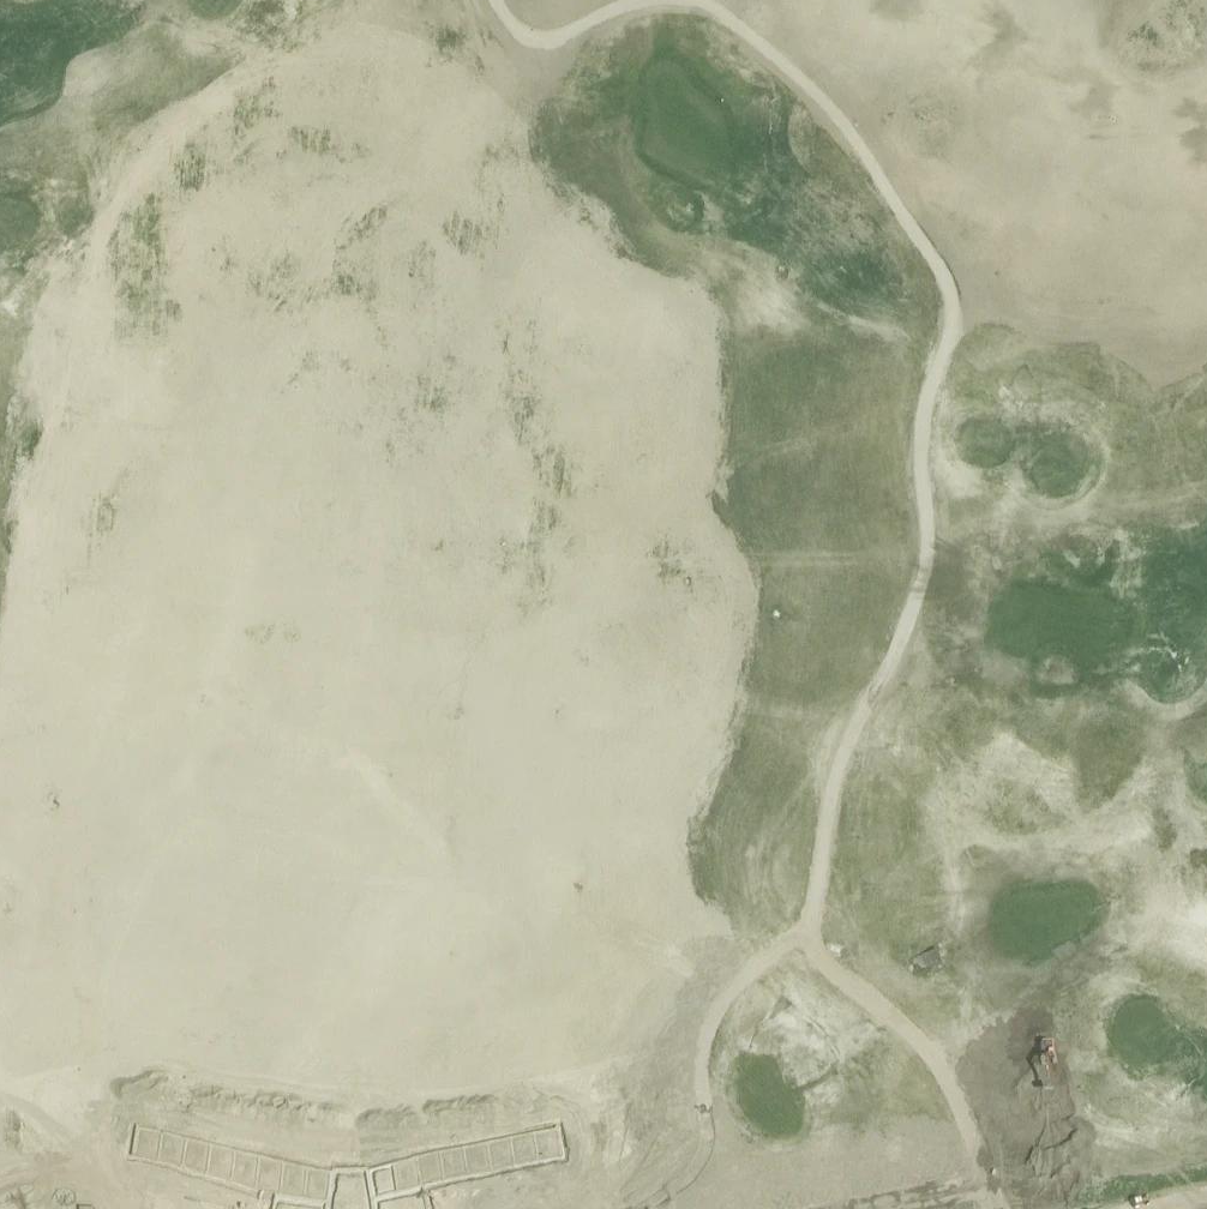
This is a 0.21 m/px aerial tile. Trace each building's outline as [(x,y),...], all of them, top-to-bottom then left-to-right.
[(260,1208),(423,1208),(417,1169),(367,1177),(362,1146),(324,1146),(319,1177),(265,1169),(260,1208)]
